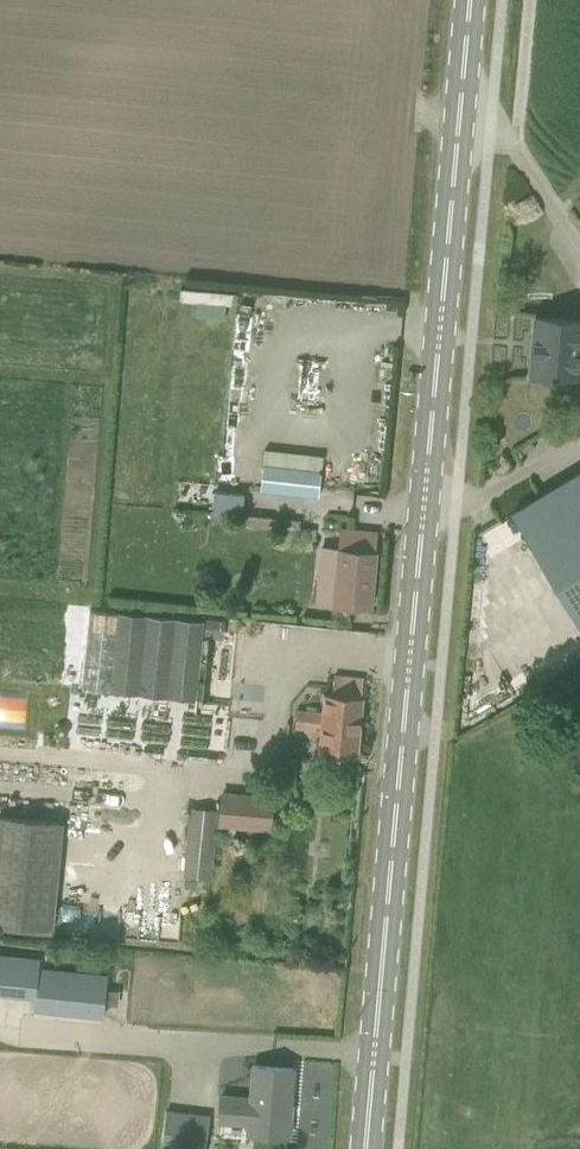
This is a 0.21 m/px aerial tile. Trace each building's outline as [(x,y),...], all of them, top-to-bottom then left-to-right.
[(537,316),(535,338),(539,338),(538,353),(534,352),(531,377),(556,379),(556,376),(579,377),(579,370),(579,320),(537,316)] [(278,465),(265,463),(264,463),(264,466),(261,489),(318,496),(321,473),(319,473),(319,470),(312,470),(278,465)] [(513,512),(562,593),(579,583),(579,472),(513,512)] [(243,515),(245,494),(215,491),(212,512),(243,515)] [(371,607),(378,533),(341,529),(339,549),(323,547),(321,568),(337,570),(333,604),(371,607)] [(196,699),(196,698),(205,621),(91,609),(83,688),(196,699)] [(357,757),(364,678),(335,675),(333,694),(325,693),(323,712),(298,710),(296,727),(321,730),(319,753),(357,757)] [(273,798),(264,797),(223,793),(221,825),(270,829),(273,798)] [(211,878),(216,812),(189,809),(184,876),(211,878)] [(55,928),(65,822),(0,816),(0,923),(55,928)] [(36,998),(40,969),(41,959),(0,955),(0,994),(36,998)] [(108,977),(102,976),(103,968),(79,965),(78,974),(40,969),(36,998),(35,1007),(104,1015),(108,977)] [(248,1134),(288,1137),(295,1069),(254,1065),(251,1098),(222,1096),(220,1122),(249,1124),(248,1134)] [(168,1110),(163,1148),(206,1148),(211,1115),(168,1110)]
